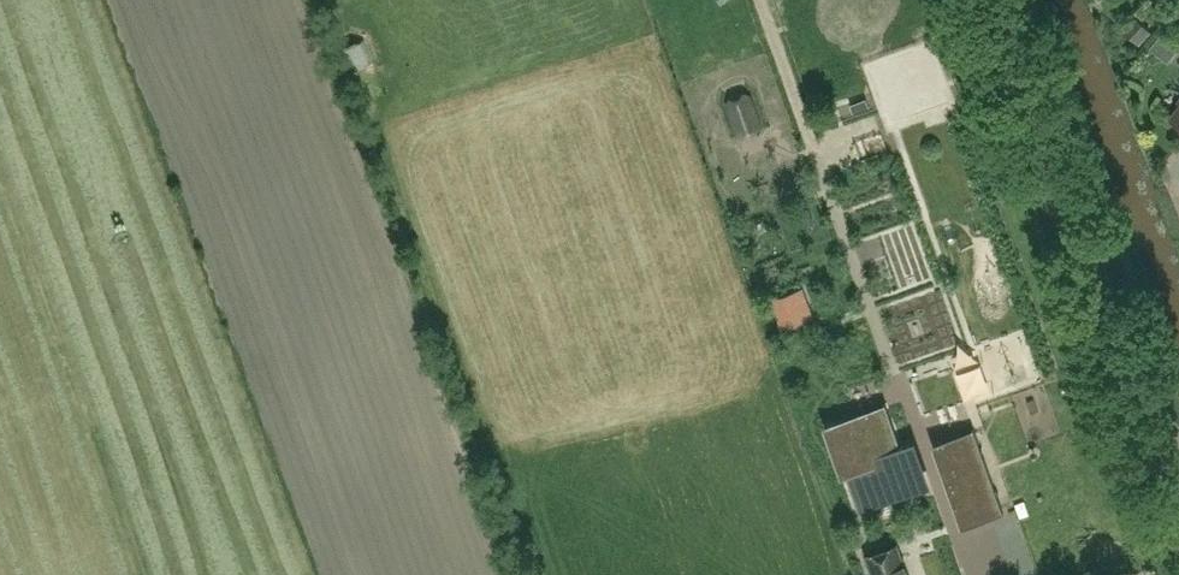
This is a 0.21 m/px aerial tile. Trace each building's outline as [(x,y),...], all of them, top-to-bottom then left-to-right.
[(1136,18),(1124,31),(1139,45),(1151,32),(1136,18)] [(1166,27),(1149,47),(1162,58),(1178,37),(1166,27)] [(738,131),(745,134),(756,131),(759,123),(750,97),(743,93),(732,97),(728,104),(738,131)] [(1171,117),(1178,123),(1178,107),(1171,117)] [(781,326),(808,316),(803,302),(790,307),(776,292),(770,294),(781,326)] [(831,427),(847,473),(859,509),(861,509),(859,503),(924,481),(910,441),(901,444),(886,402),(884,402),(886,408),(831,427)] [(1002,506),(977,434),(940,447),(966,519),(1002,506)] [(865,555),(872,574),(908,574),(897,544),(865,555)]
